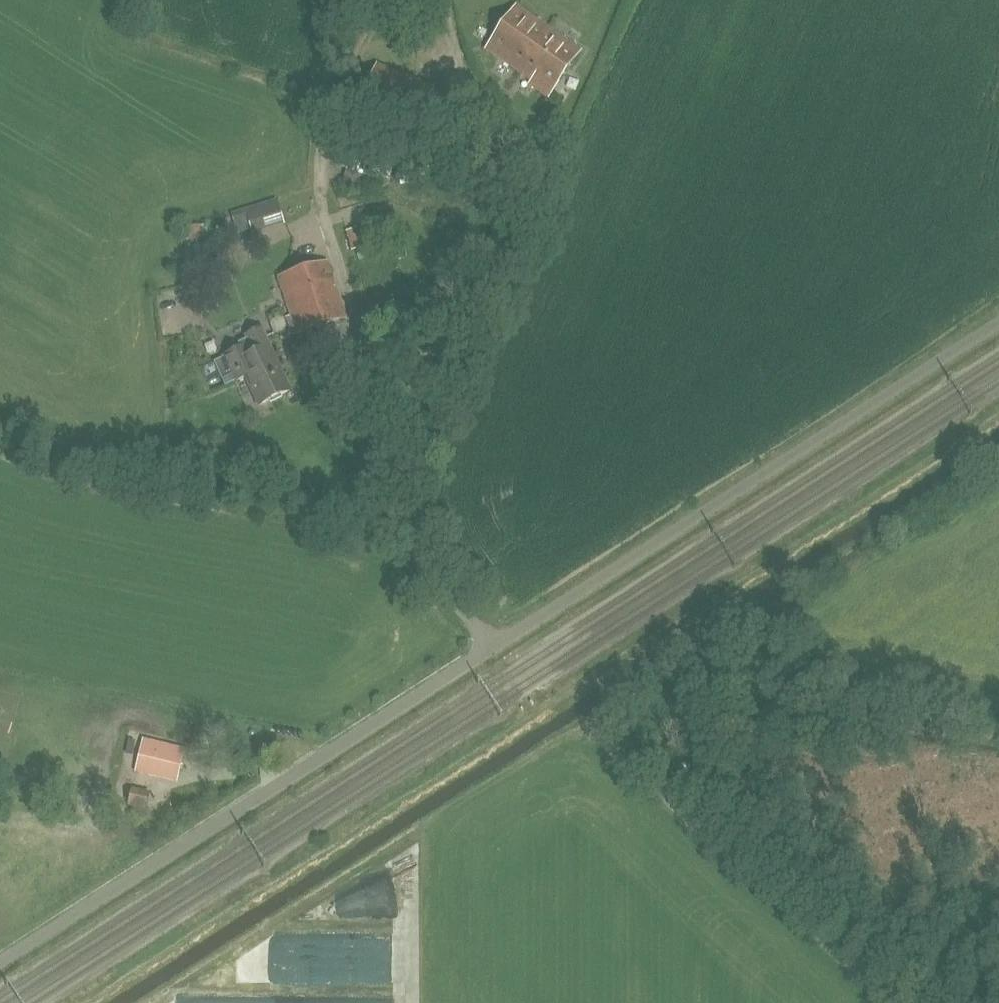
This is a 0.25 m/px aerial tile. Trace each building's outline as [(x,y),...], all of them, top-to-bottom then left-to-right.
[(520,71),(549,29),(517,7),(488,49),(520,71)] [(549,29),(520,71),(533,81),(531,84),(549,97),(581,51),(549,29)] [(417,128),(434,87),(378,64),(362,105),(417,128)] [(377,181),(390,144),(344,128),(331,165),(377,181)] [(267,226),(261,205),(245,210),(252,231),(267,226)] [(347,317),(330,268),(328,261),(279,277),(298,334),(347,317)] [(264,362),(275,357),(262,330),(248,337),(256,355),(251,357),(247,348),(241,351),(238,349),(235,348),(232,350),(230,353),(230,356),(225,358),(236,383),(247,378),(263,370),(262,367),(266,365),(264,362)] [(428,358),(434,355),(432,350),(425,353),(428,358)] [(263,370),(247,378),(260,406),(291,392),(275,357),(264,362),(266,365),(262,367),(263,370)] [(179,781),(186,749),(143,740),(137,772),(179,781)] [(130,789),(127,807),(145,811),(149,793),(130,789)]
